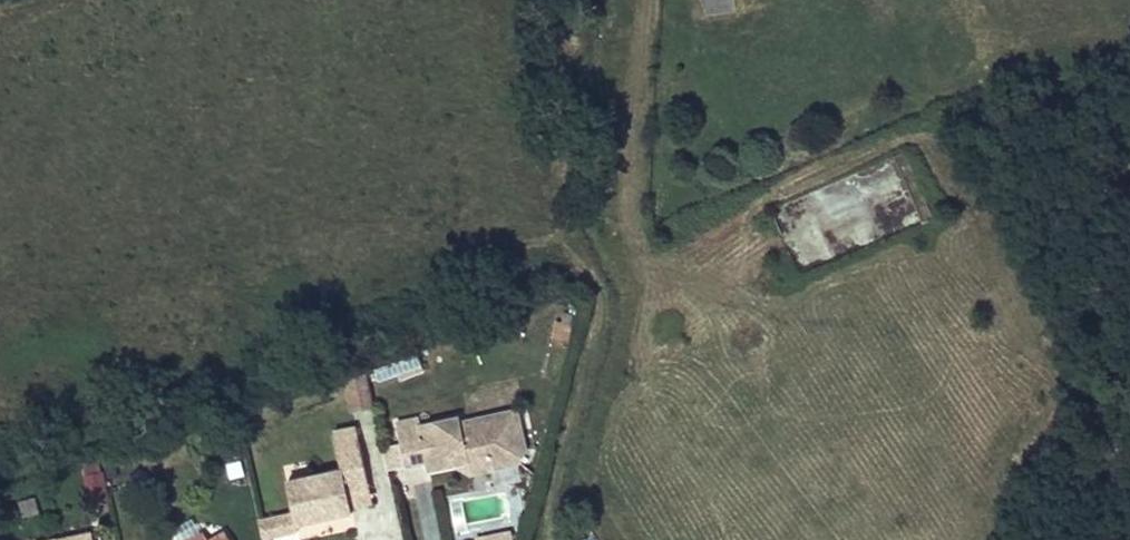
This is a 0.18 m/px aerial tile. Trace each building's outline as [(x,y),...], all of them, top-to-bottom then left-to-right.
[(923,223),(895,156),(770,210),(799,277),(923,223)] [(423,369),(417,354),(375,369),(378,380),(397,373),(399,378),(423,369)] [(347,377),(353,412),(373,409),(367,374),(347,377)] [(429,470),(456,465),(455,465),(469,462),(468,457),(487,454),(490,470),(517,465),(526,449),(517,409),(460,421),(459,417),(421,425),(419,417),(396,422),(401,443),(384,447),(389,470),(427,461),(429,470)] [(490,470),(487,454),(468,457),(469,462),(455,465),(456,465),(470,474),(490,470)] [(107,498),(102,473),(99,462),(83,466),(86,477),(85,477),(90,502),(107,498)] [(373,503),(365,465),(287,482),(294,514),(278,517),(281,535),(298,531),(296,525),(320,519),(319,514),(330,511),(331,517),(352,512),(351,507),(373,503)] [(427,465),(406,466),(407,482),(428,481),(427,465)] [(281,535),(278,517),(259,521),(263,539),(281,535)] [(225,532),(211,539),(230,539),(225,532)]
